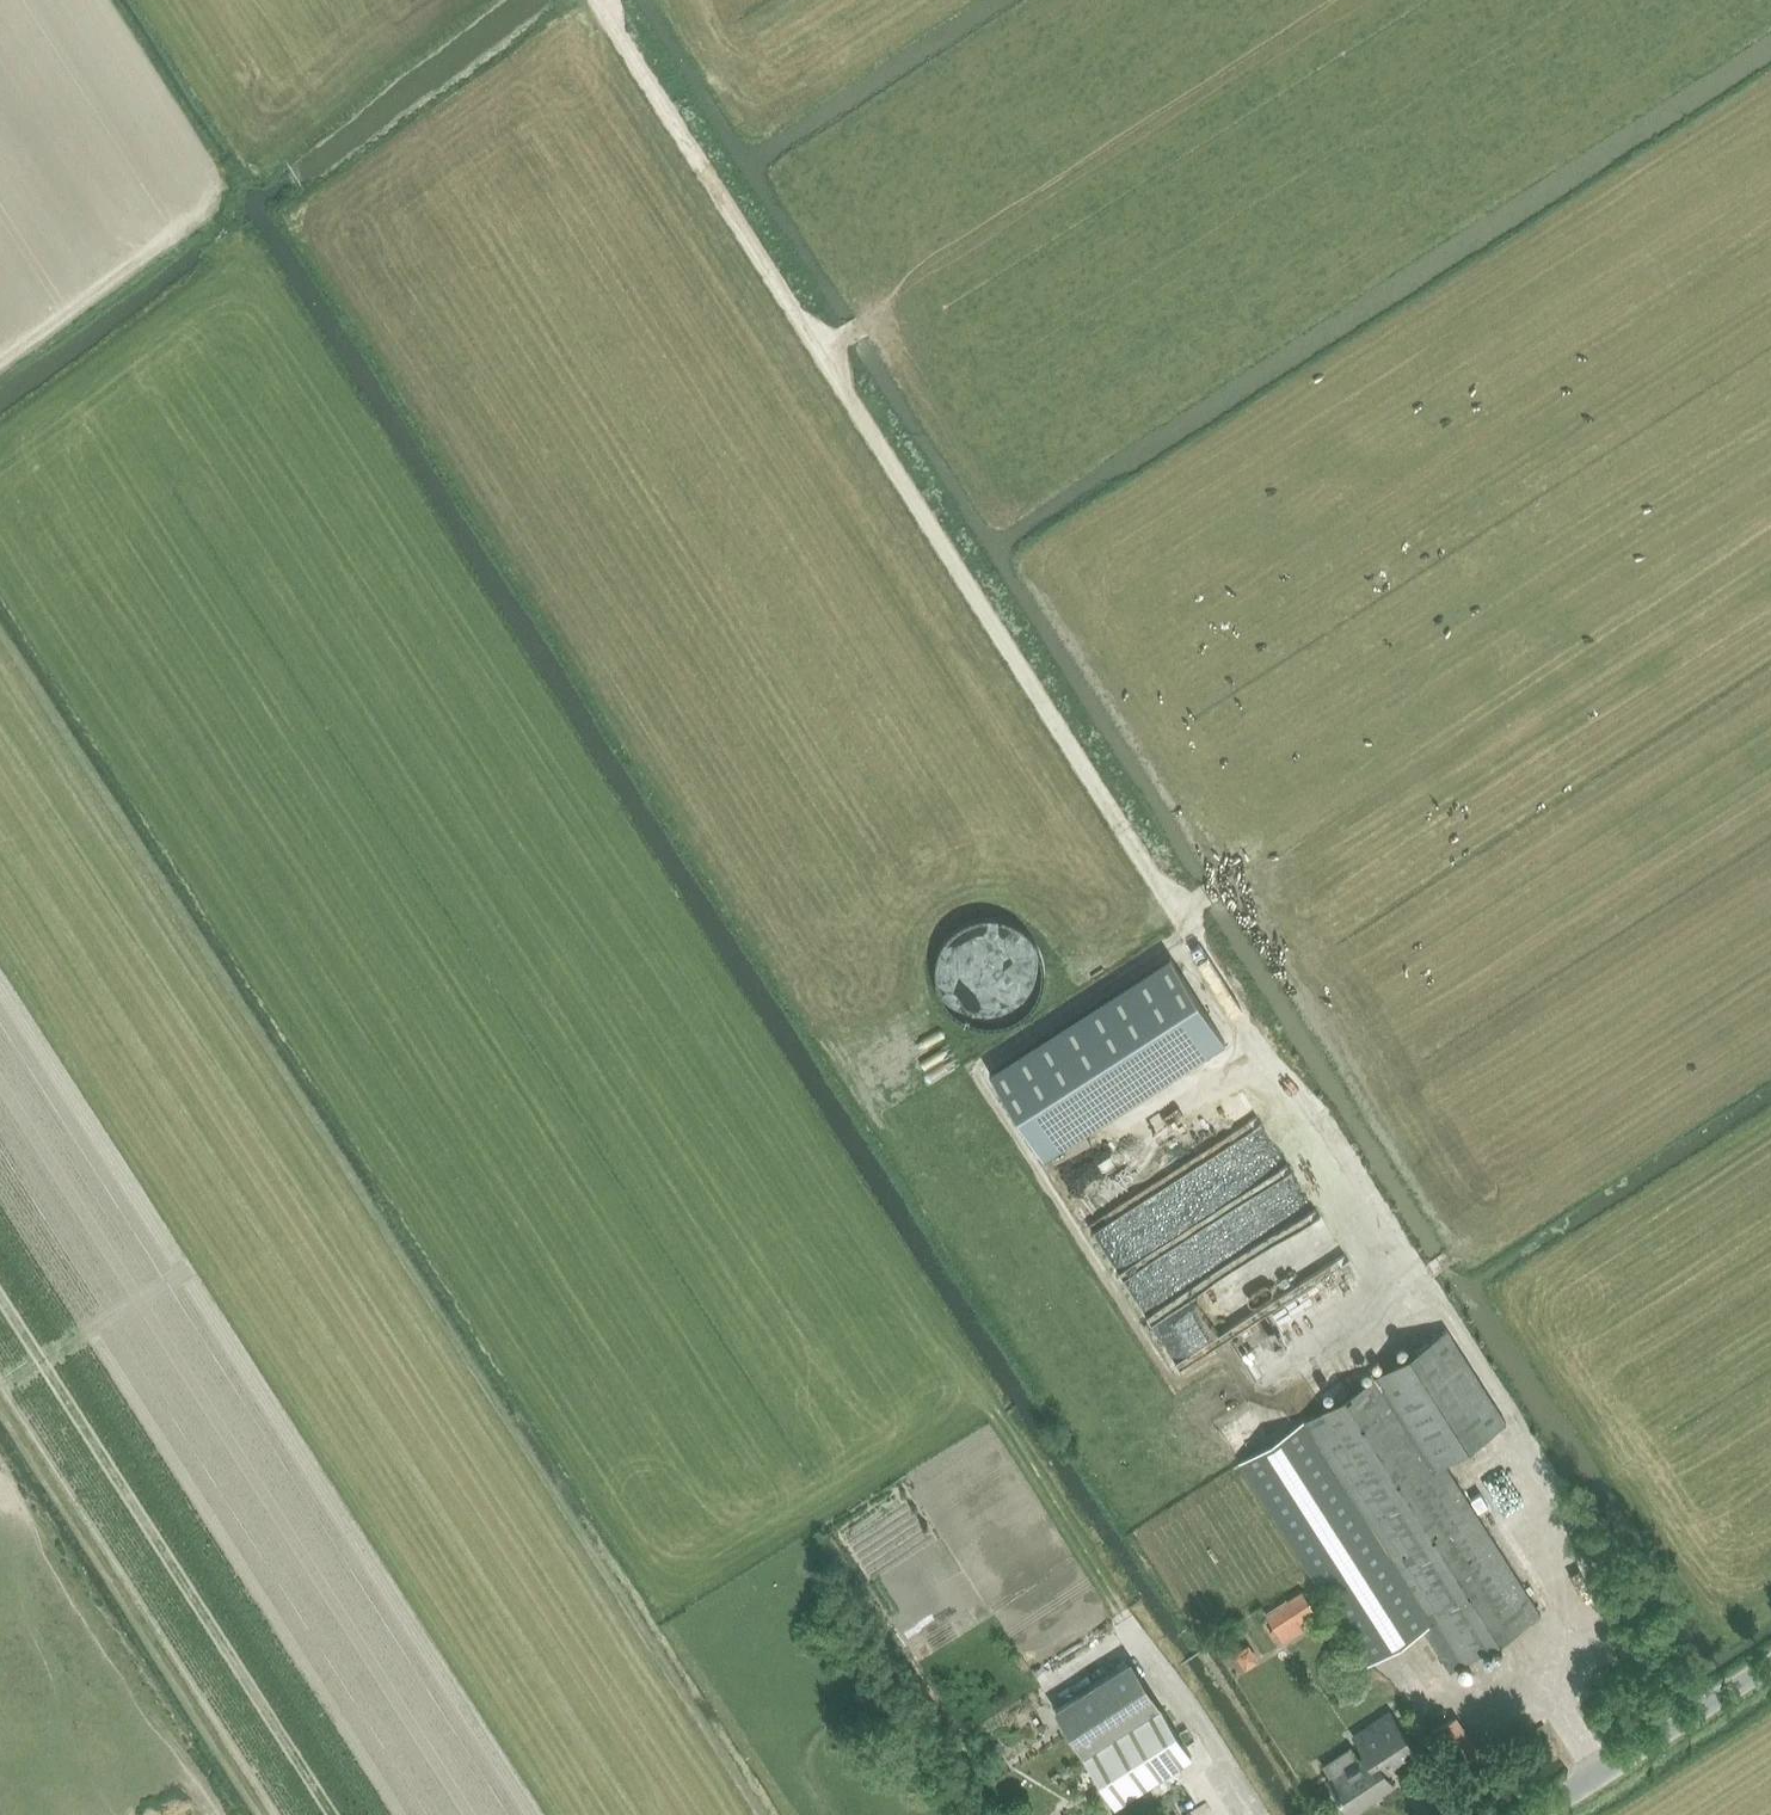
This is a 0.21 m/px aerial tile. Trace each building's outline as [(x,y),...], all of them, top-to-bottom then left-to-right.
[(1164,963),(984,1081),(1039,1165),(1219,1047),(1164,963)] [(1450,1672),(1541,1614),(1445,1462),(1508,1422),(1447,1329),(1386,1370),(1240,1462),(1369,1664),(1423,1629),(1450,1672)] [(1266,1611),(1279,1632),(1300,1619),(1315,1610),(1302,1589),(1266,1611)] [(1245,1664),(1257,1658),(1247,1639),(1235,1645),(1245,1664)] [(1086,1755),(1104,1743),(1161,1707),(1130,1660),(1055,1709),(1086,1755)] [(1193,1757),(1161,1707),(1104,1743),(1086,1755),(1119,1806),(1193,1757)] [(1385,1773),(1418,1752),(1391,1710),(1352,1736),(1364,1755),(1328,1777),(1339,1794),(1341,1794),(1352,1810),(1392,1784),(1385,1773)] [(1439,1720),(1457,1749),(1471,1741),(1454,1711),(1439,1720)]
